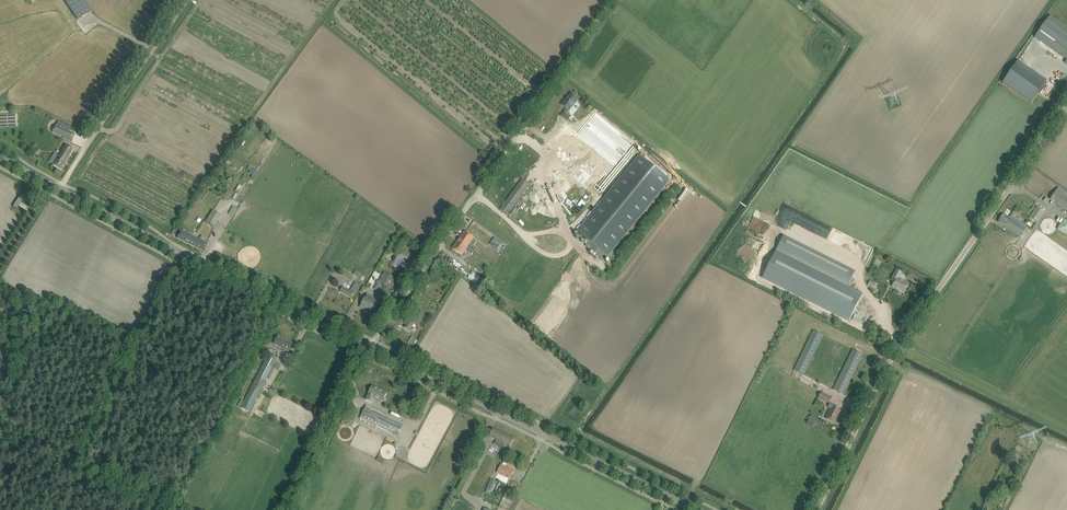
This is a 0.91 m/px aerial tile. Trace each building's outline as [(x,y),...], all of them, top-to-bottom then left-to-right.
[(87,14),(92,11),(84,0),(65,0),(78,20),(87,14)] [(1050,16),(1035,37),(1066,60),(1065,63),(1066,64),(1066,28),(1050,16)] [(1018,61),(1003,83),(1031,103),(1046,81),(1018,61)] [(561,105),(566,109),(561,115),(567,121),(571,116),(567,113),(578,101),(574,98),(575,96),(572,93),(567,99),(566,99),(561,105)] [(567,122),(549,145),(603,189),(638,146),(595,111),(578,131),(567,122)] [(62,138),(72,142),(75,134),(67,130),(68,126),(58,122),(56,126),(55,125),(52,132),(63,137),(62,138)] [(53,164),(61,169),(73,150),(65,144),(53,164)] [(585,246),(604,261),(670,180),(659,171),(661,168),(654,162),(651,165),(643,158),(644,155),(641,152),(639,155),(639,154),(576,231),(589,242),(585,246)] [(254,180),(258,173),(254,171),(255,171),(251,169),(248,173),(252,175),(251,177),(254,180)] [(522,178),(499,209),(508,215),(530,184),(522,178)] [(1050,199),(1066,211),(1066,195),(1058,188),(1050,199)] [(21,194),(13,207),(16,209),(24,196),(21,194)] [(228,213),(233,216),(237,208),(232,205),(228,213)] [(1037,206),(1029,218),(1036,223),(1044,212),(1037,206)] [(213,211),(206,223),(214,228),(215,226),(217,227),(219,223),(217,222),(221,216),(213,211)] [(998,222),(1020,237),(1028,227),(1014,217),(1016,214),(1013,212),(1009,217),(1003,214),(998,222)] [(203,224),(198,233),(210,240),(215,232),(203,224)] [(177,238),(203,251),(207,243),(181,230),(177,238)] [(465,232),(453,249),(461,255),(465,250),(471,254),(471,252),(475,247),(469,243),(473,238),(469,235),(465,232)] [(783,237),(763,278),(849,321),(859,302),(862,295),(847,287),(855,272),(783,237)] [(494,238),(492,241),(497,245),(494,249),(498,252),(503,244),(494,238)] [(408,257),(410,253),(402,249),(400,253),(408,257)] [(892,287),(900,290),(904,293),(909,284),(899,279),(902,273),(896,270),(891,279),(895,281),(892,287)] [(472,271),(468,278),(476,283),(480,277),(472,271)] [(378,281),(373,289),(378,291),(382,283),(383,284),(384,284),(380,293),(387,297),(395,282),(397,279),(384,272),(382,275),(379,281),(378,281)] [(351,297),(353,292),(356,288),(352,287),(350,291),(343,287),(340,292),(351,297)] [(379,300),(375,298),(367,294),(365,299),(363,303),(360,307),(364,309),(365,308),(373,312),(379,300)] [(859,302),(849,321),(864,329),(874,309),(859,302)] [(404,327),(409,331),(414,323),(410,320),(408,323),(407,322),(405,324),(406,325),(404,327)] [(804,375),(823,335),(813,330),(794,370),(804,375)] [(288,351),(290,348),(292,343),(278,336),(273,344),(288,351)] [(412,336),(409,341),(413,345),(417,340),(412,336)] [(833,389),(838,392),(843,394),(863,355),(853,350),(833,389)] [(269,353),(258,374),(254,381),(263,385),(266,378),(277,357),(269,353)] [(240,407),(249,412),(261,388),(253,384),(240,407)] [(383,401),(383,400),(384,401),(385,400),(386,398),(386,397),(385,397),(387,393),(382,391),(375,388),(372,386),(368,394),(369,394),(366,399),(371,402),(372,400),(374,396),(383,401)] [(832,398),(821,393),(818,398),(829,403),(832,398)] [(836,406),(831,404),(830,404),(828,407),(830,408),(826,418),(834,422),(838,415),(839,415),(841,411),(835,408),(836,406)] [(366,405),(360,419),(396,437),(403,423),(366,405)] [(812,414),(807,417),(811,426),(817,423),(812,414)] [(511,444),(514,439),(493,429),(491,433),(489,436),(496,440),(494,444),(502,448),(504,444),(510,447),(511,444)] [(509,460),(506,465),(515,469),(517,464),(509,460)] [(514,470),(501,465),(497,473),(509,479),(514,470)] [(491,496),(497,482),(491,479),(490,481),(485,493),(491,496)] [(510,493),(506,492),(499,506),(501,507),(503,508),(510,493)]
